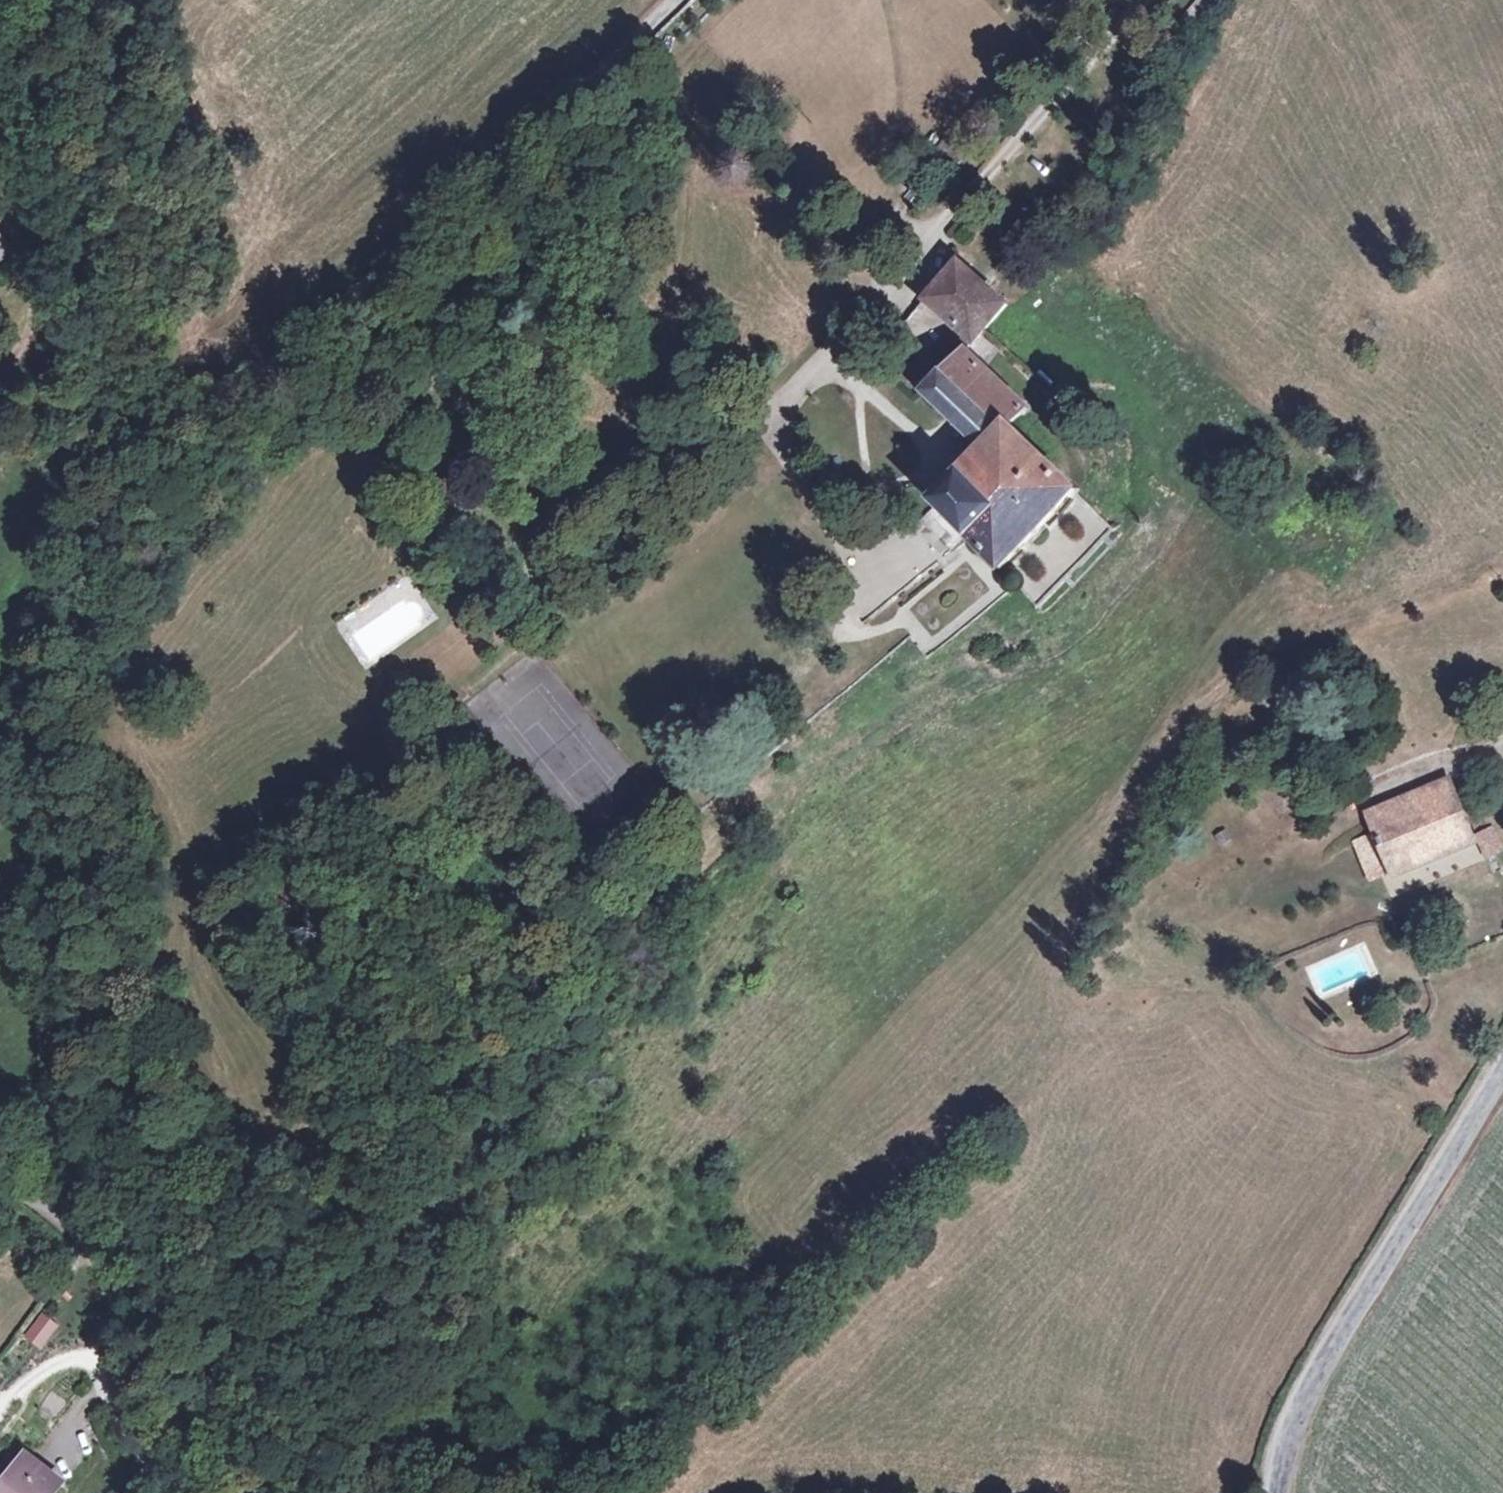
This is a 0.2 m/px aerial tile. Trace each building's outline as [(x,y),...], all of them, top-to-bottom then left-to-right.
[(959,259),(926,297),(975,340),(986,327),(1008,302),(959,259)] [(900,327),(875,356),(918,398),(926,390),(936,379),(917,361),(926,352),(900,327)] [(926,390),(986,447),(936,500),(1000,566),(1076,486),(1012,423),(1028,406),(968,348),(936,379),(926,390)] [(333,625),(363,668),(435,618),(404,575),(333,625)] [(1391,799),(1374,806),(1384,829),(1377,833),(1386,855),(1389,854),(1393,866),(1408,859),(1409,863),(1413,861),(1412,858),(1426,852),(1427,855),(1431,854),(1430,850),(1444,845),(1445,848),(1449,846),(1448,844),(1470,834),(1456,798),(1460,796),(1451,774),(1434,781),(1443,804),(1428,810),(1425,804),(1411,810),(1414,816),(1400,822),(1391,799)] [(1443,804),(1434,781),(1391,799),(1400,822),(1414,816),(1411,810),(1425,804),(1428,810),(1443,804)] [(1489,823),(1474,830),(1484,852),(1498,846),(1489,823)] [(41,1348),(59,1323),(41,1310),(23,1335),(41,1348)] [(23,1461),(0,1492),(49,1492),(55,1484),(23,1461)]
